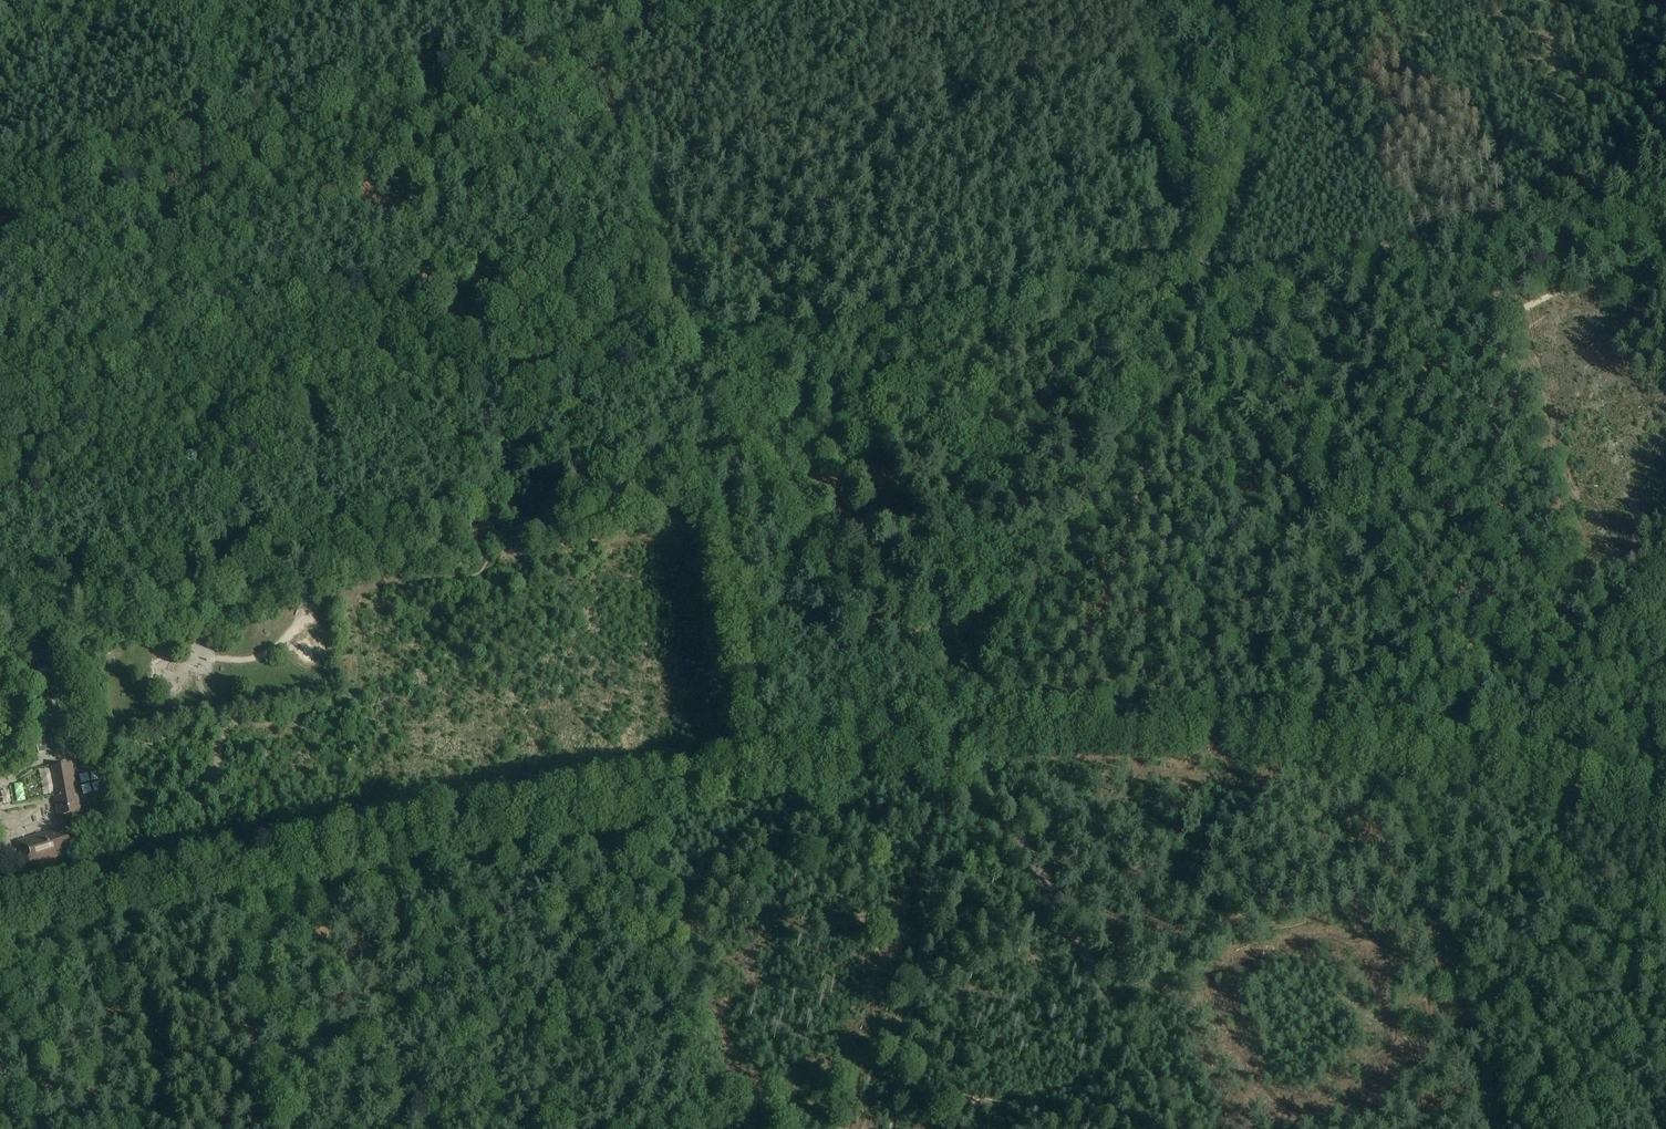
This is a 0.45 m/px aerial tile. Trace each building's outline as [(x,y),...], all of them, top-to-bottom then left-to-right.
[(34,734),(37,754),(59,750),(56,730),(34,734)] [(55,797),(59,817),(81,813),(73,764),(53,768),(58,797),(55,797)] [(19,847),(26,868),(73,853),(65,828),(35,837),(36,842),(19,847)]
